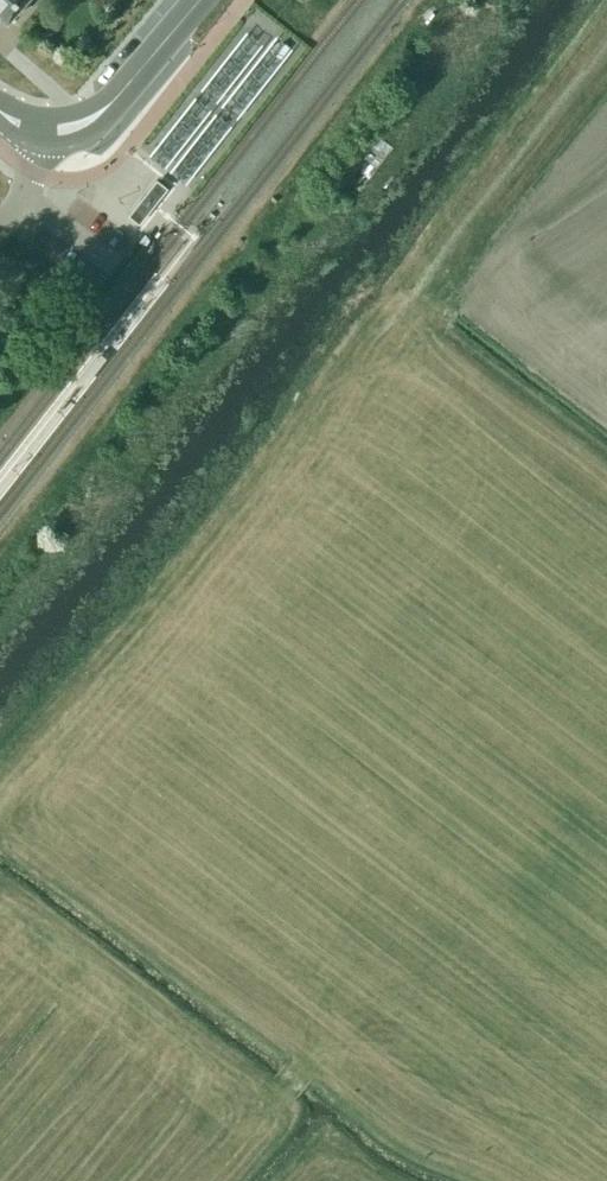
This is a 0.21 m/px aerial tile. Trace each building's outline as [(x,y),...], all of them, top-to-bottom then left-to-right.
[(5,20),(7,18),(22,0),(0,0),(0,15),(5,20)]
